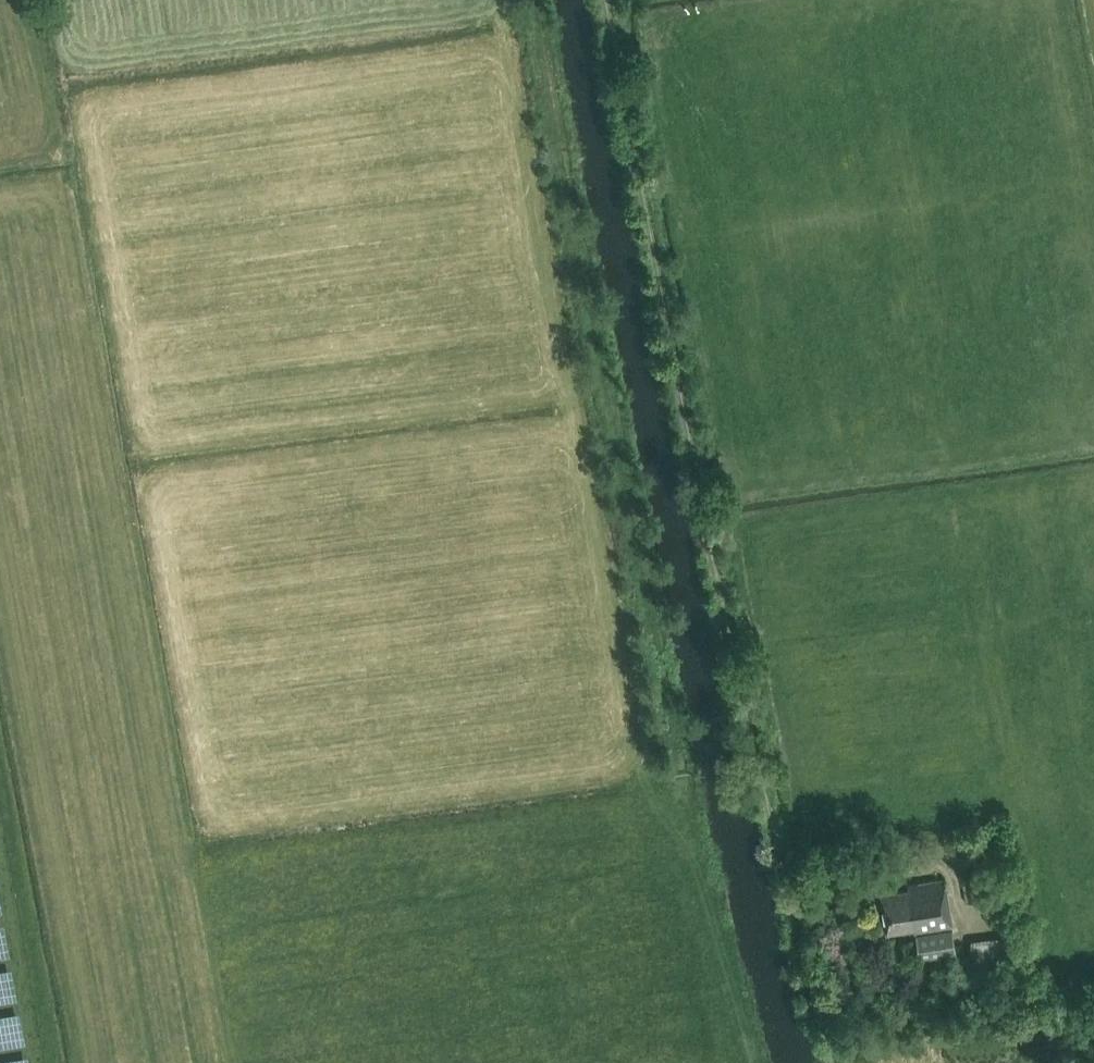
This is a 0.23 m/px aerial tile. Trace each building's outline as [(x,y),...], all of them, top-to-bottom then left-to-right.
[(962,876),(966,901),(984,898),(980,873),(962,876)] [(915,930),(952,924),(943,876),(904,882),(904,886),(879,890),(885,931),(914,926),(915,930)] [(957,953),(955,940),(952,926),(916,932),(921,959),(957,953)] [(971,940),(977,977),(980,977),(982,991),(1008,988),(1004,961),(1015,959),(1012,938),(1003,940),(1002,936),(971,940)]
